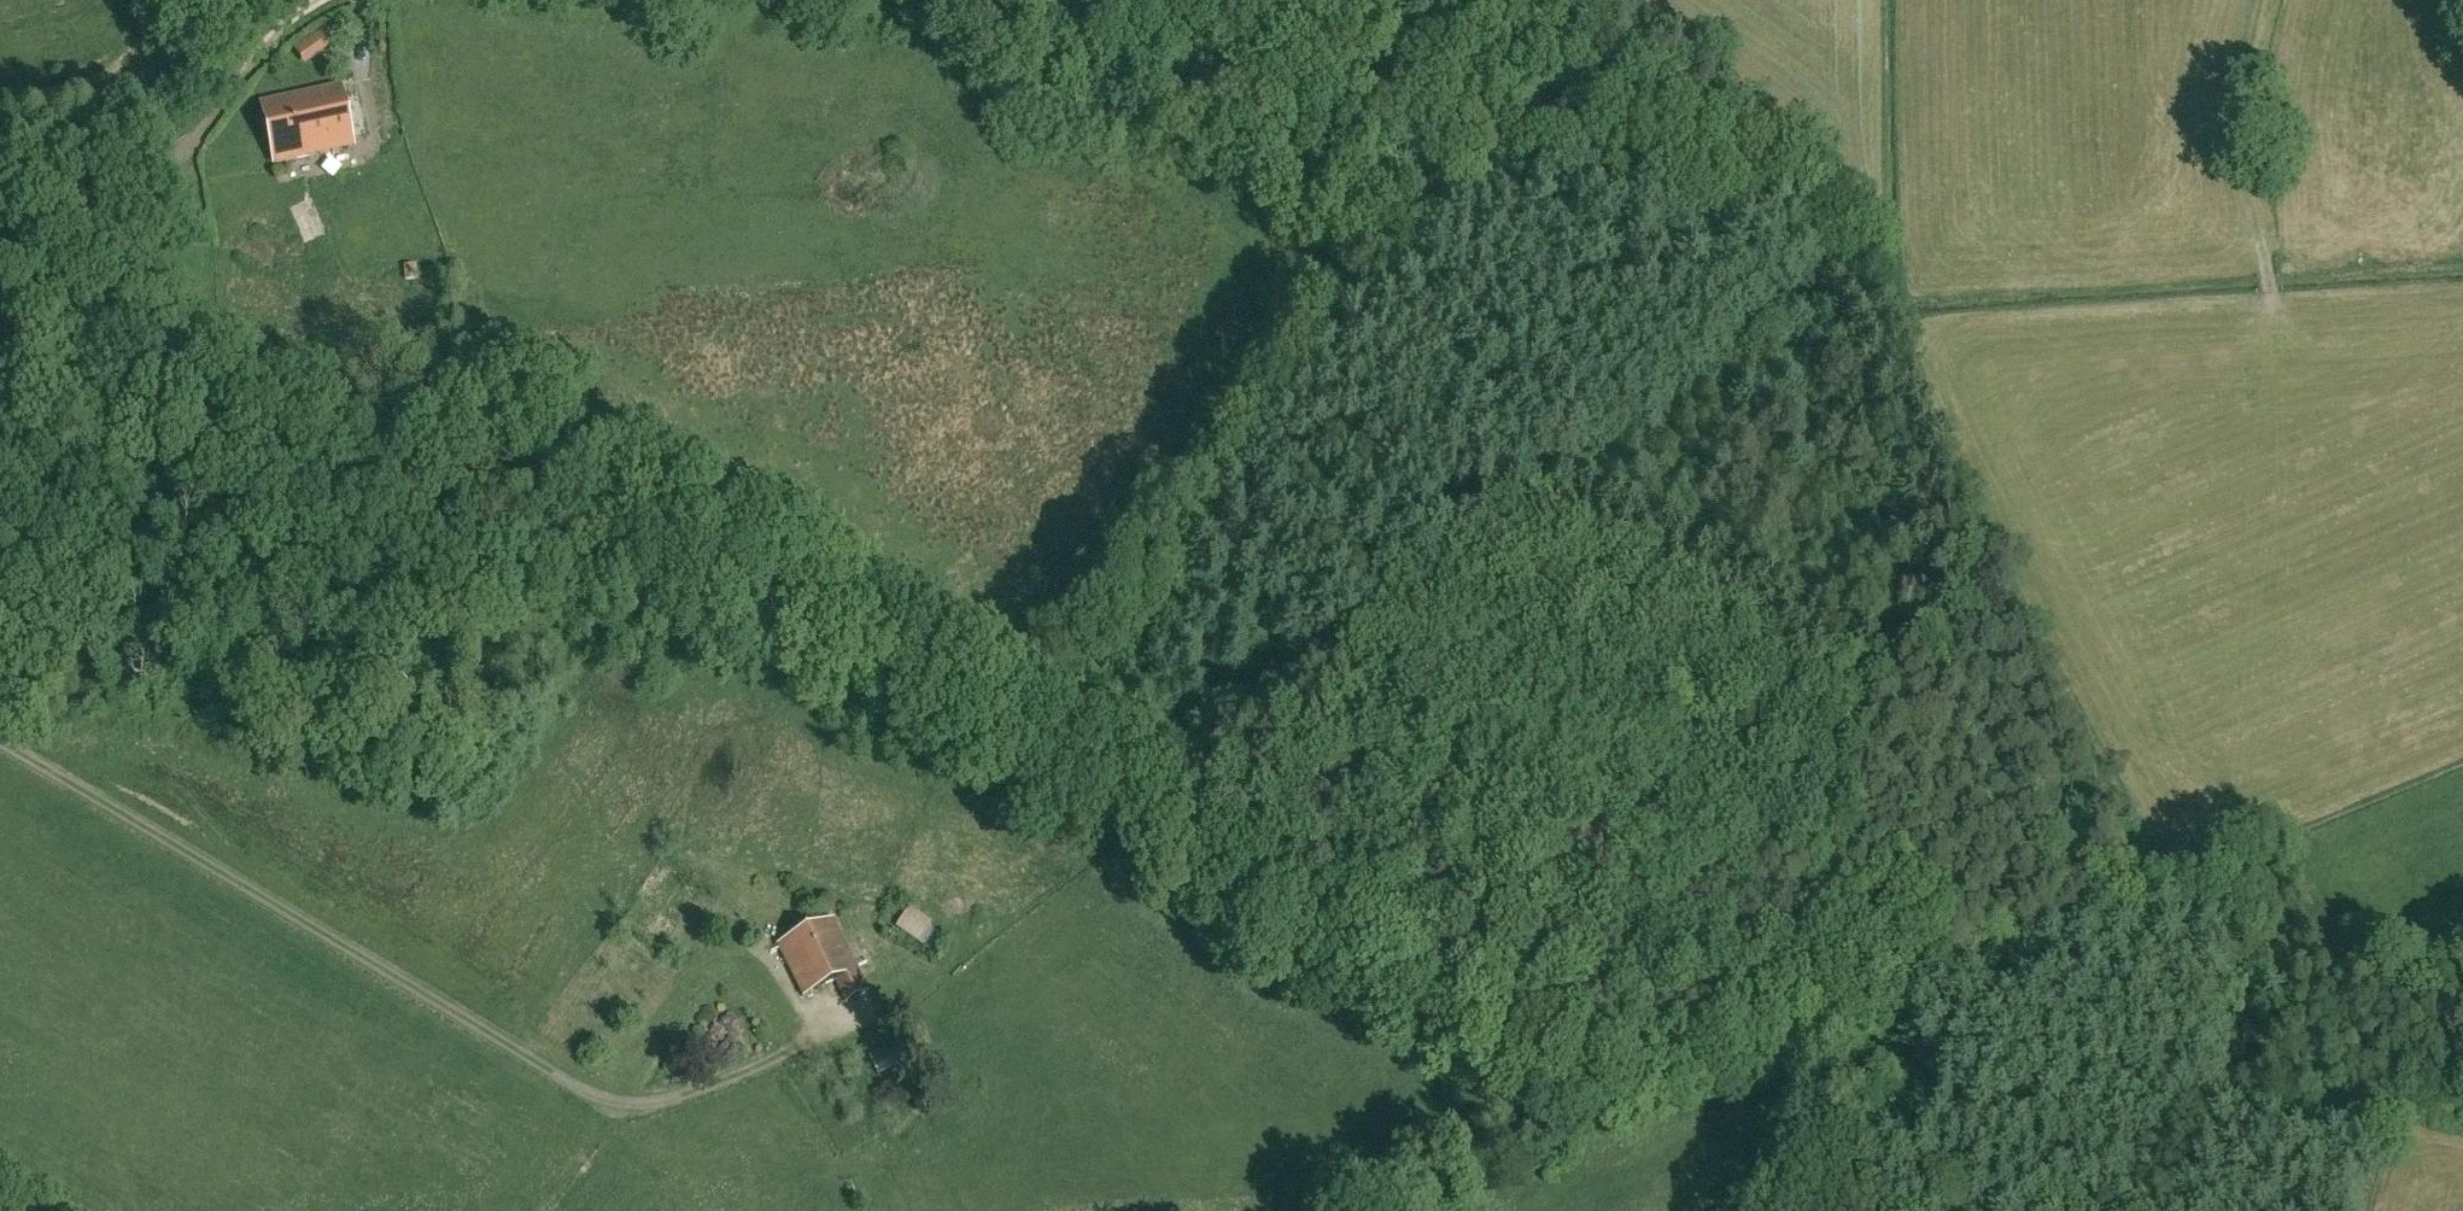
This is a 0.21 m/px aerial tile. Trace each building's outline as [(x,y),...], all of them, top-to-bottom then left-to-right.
[(340,86),(260,103),(273,165),(354,147),(340,86)] [(416,278),(416,266),(382,265),(382,277),(416,278)] [(906,907),(893,926),(937,955),(950,936),(906,907)] [(836,982),(845,1003),(868,993),(833,920),(778,945),(803,998),(836,982)]
